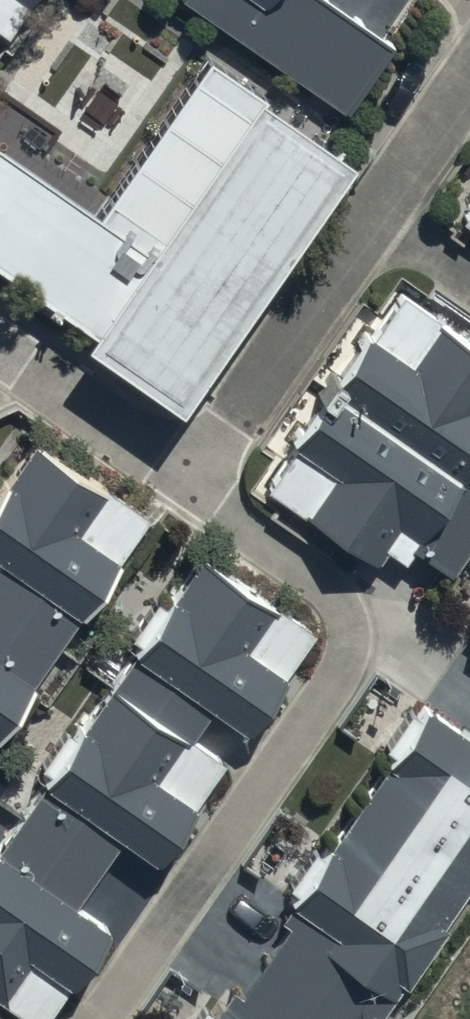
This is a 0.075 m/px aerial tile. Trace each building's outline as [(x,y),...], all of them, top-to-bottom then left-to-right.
[(2,37),(28,0),(0,0),(0,36),(2,37)] [(342,102),(389,32),(341,0),(191,0),(342,102)] [(330,133),(209,50),(102,206),(0,136),(0,268),(40,295),(161,378),(330,133)] [(262,483),(390,569),(411,538),(469,451),(469,331),(398,283),(262,483)] [(75,604),(143,503),(33,428),(0,477),(0,553),(1,554),(75,604)] [(411,538),(453,566),(469,542),(469,451),(411,538)] [(246,722),(311,625),(196,548),(130,645),(210,699),(246,722)] [(31,669),(75,604),(1,554),(0,555),(0,648),(31,669)] [(210,699),(130,645),(109,676),(189,730),(210,699)] [(31,669),(0,648),(0,714),(31,669)] [(189,730),(109,676),(41,777),(118,829),(159,856),(227,756),(189,730)] [(469,884),(469,735),(419,700),(204,1018),(379,1018),(469,884)] [(41,777),(0,837),(0,854),(69,901),(118,829),(41,777)] [(0,854),(0,999),(29,1018),(41,1018),(104,925),(69,901),(0,854)]
